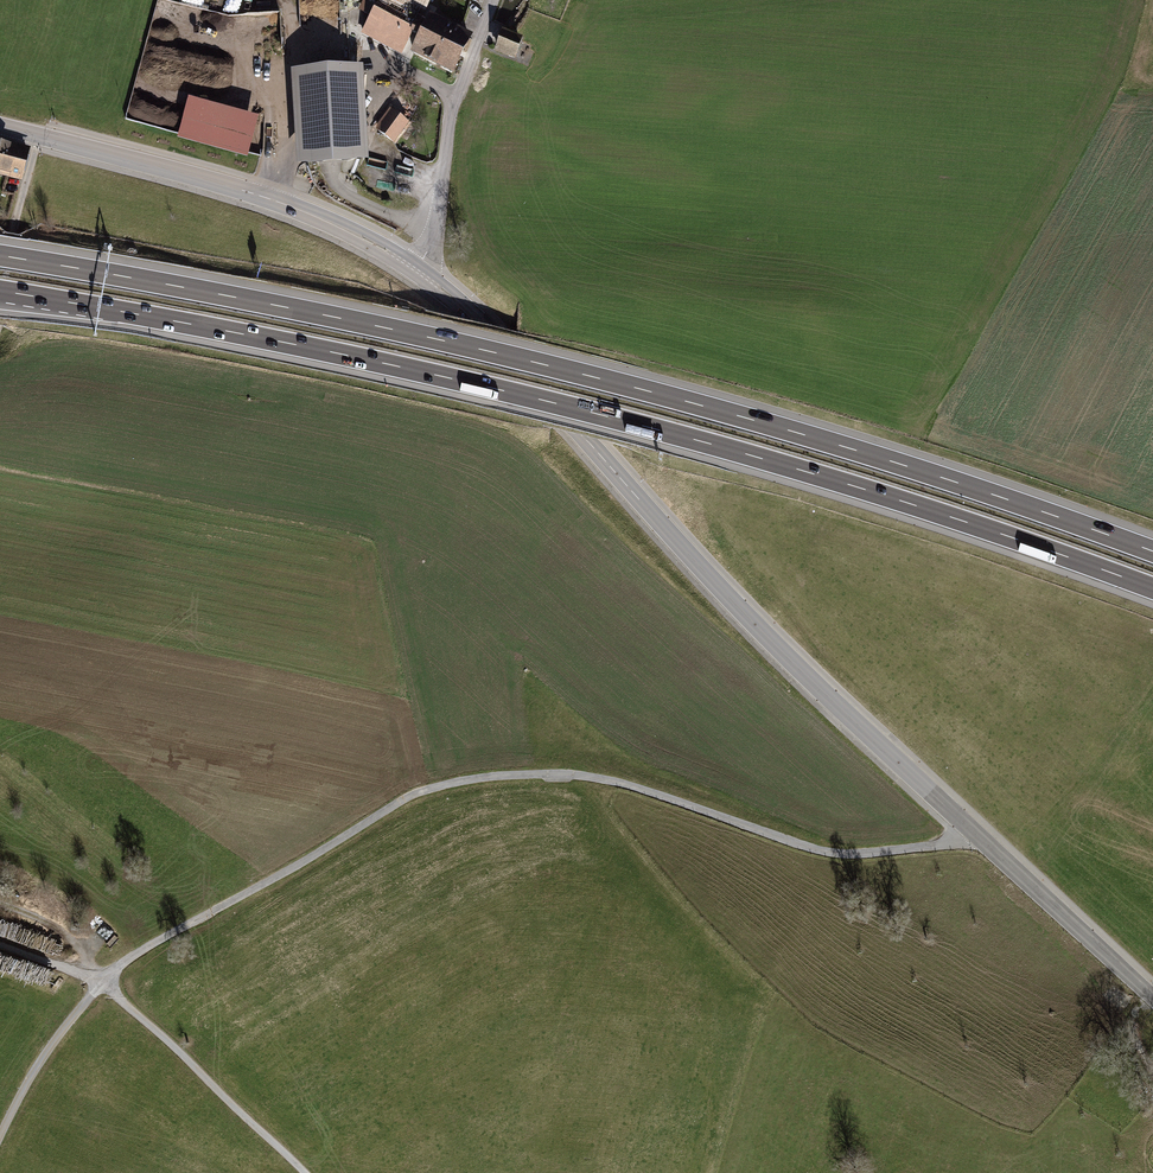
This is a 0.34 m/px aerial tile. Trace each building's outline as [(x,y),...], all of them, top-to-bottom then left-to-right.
[(364,37),(455,86),(477,46),(428,19),(438,0),(384,0),(364,37)] [(525,43),(505,35),(496,58),(516,66),(525,43)] [(365,79),(295,81),(299,172),(369,170),(365,79)] [(260,127),(190,108),(180,144),(250,164),(260,127)] [(393,113),(378,133),(394,145),(409,125),(393,113)] [(0,145),(0,171),(20,176),(27,152),(0,145)]
